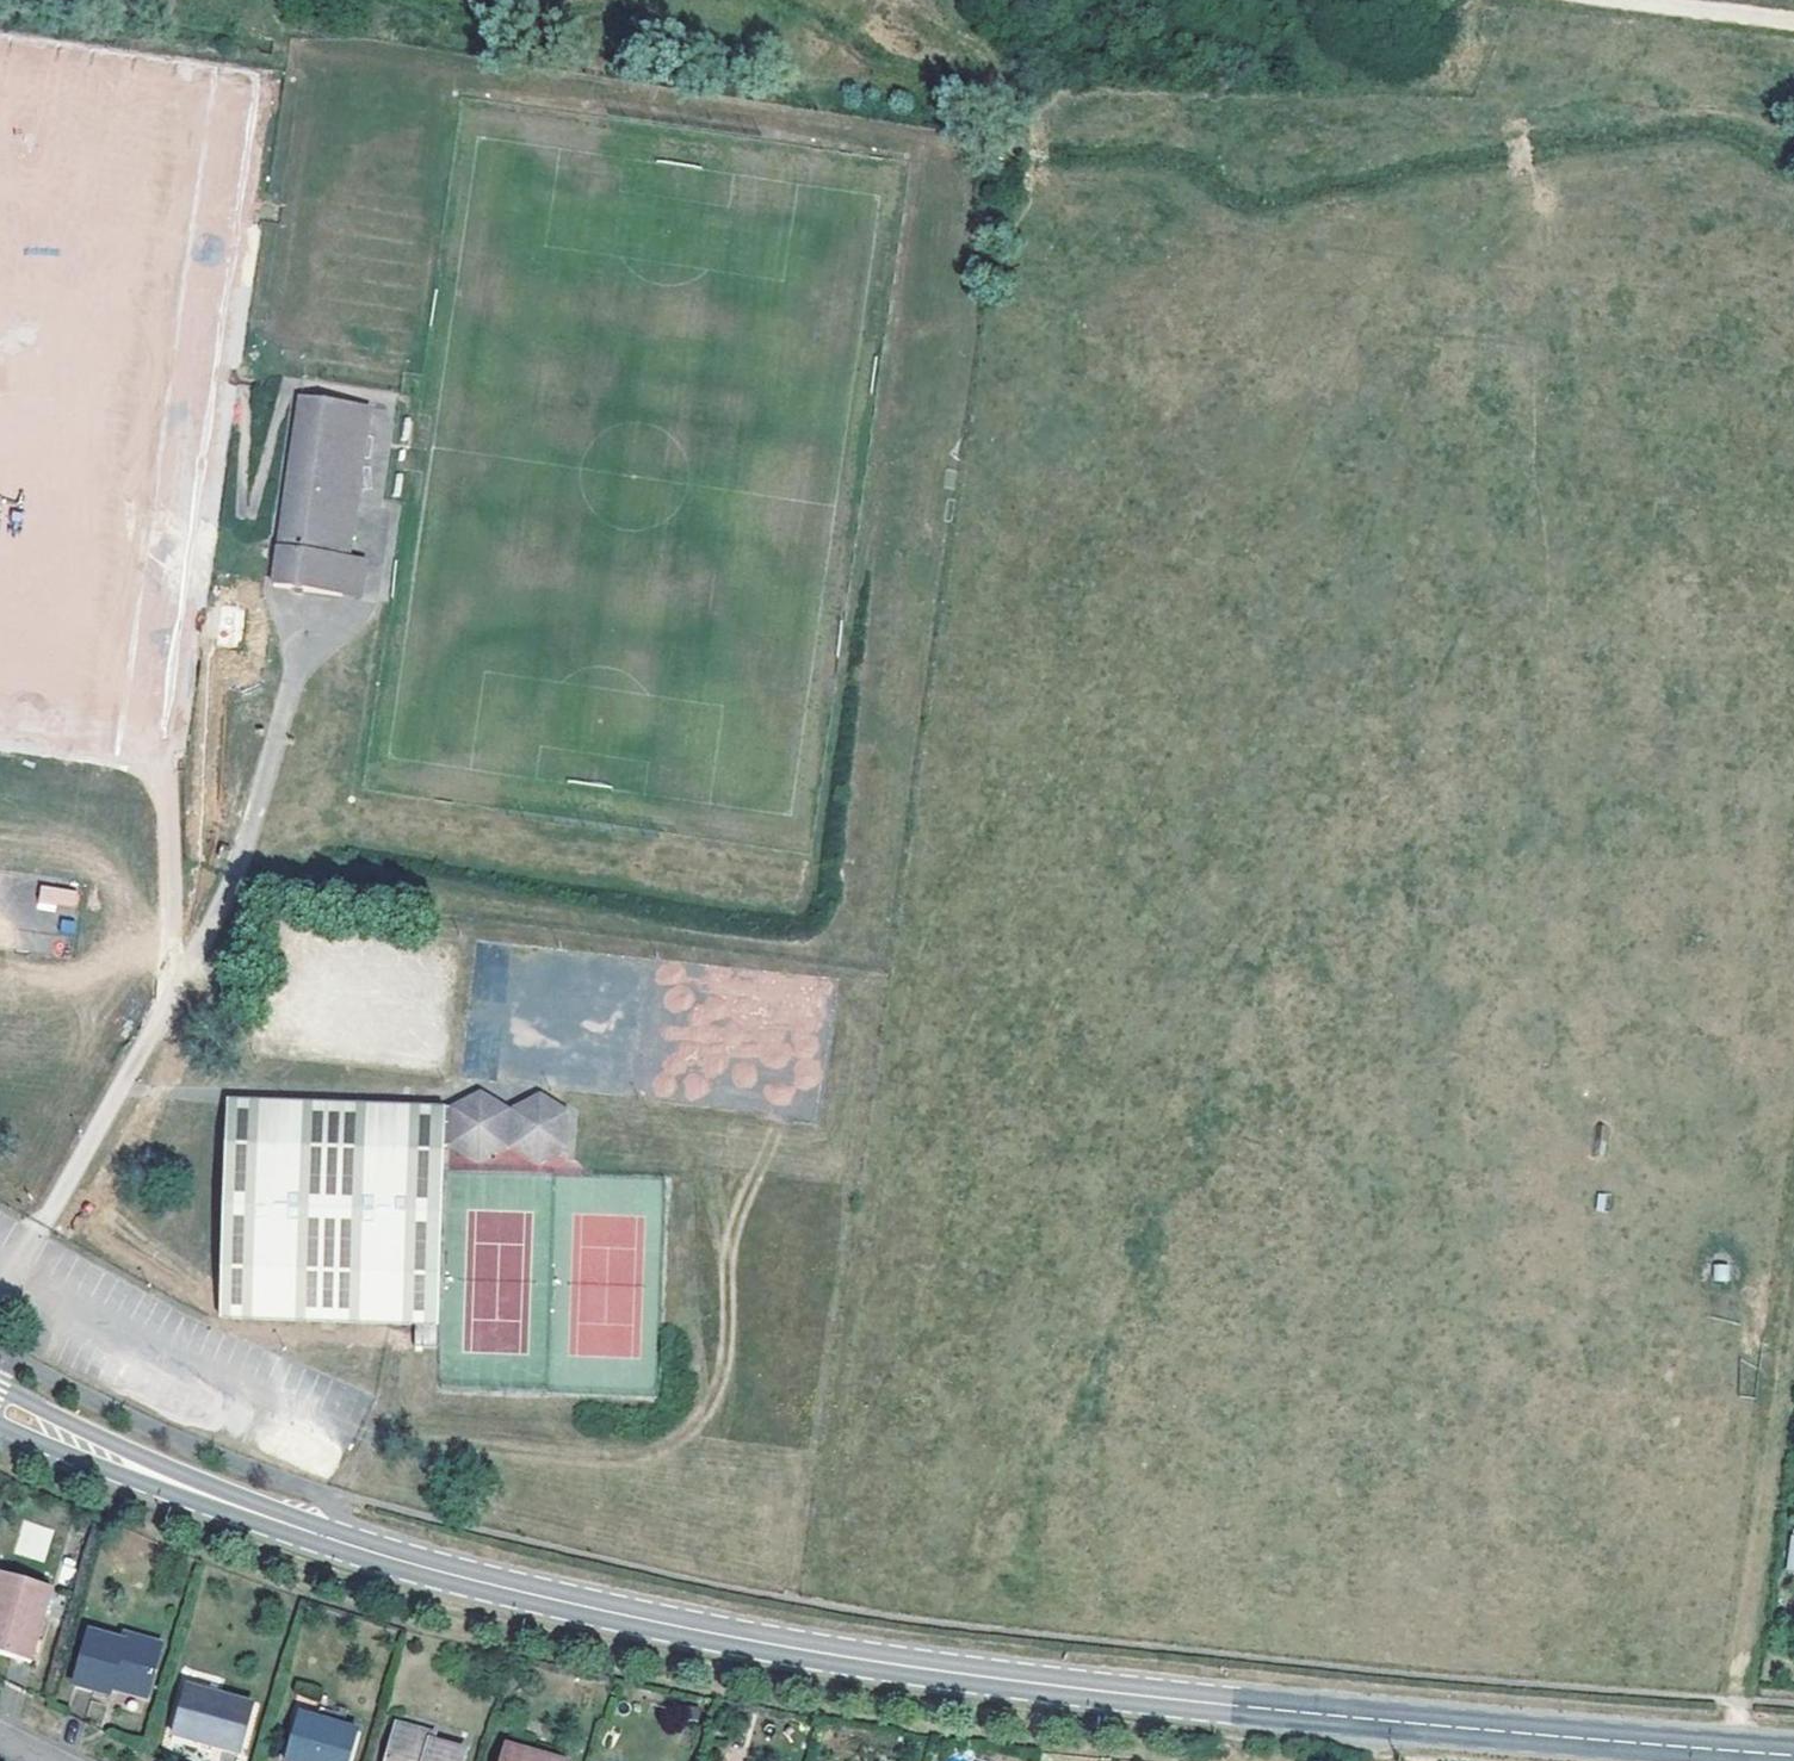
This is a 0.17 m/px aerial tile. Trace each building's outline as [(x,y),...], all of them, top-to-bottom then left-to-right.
[(349,552),(369,401),(301,392),(275,581),(343,591),(349,552)] [(405,412),(402,430),(408,431),(411,413),(405,412)] [(397,468),(394,486),(400,487),(403,469),(397,468)] [(349,552),(343,591),(360,593),(365,554),(349,552)] [(37,905),(77,909),(79,886),(39,882),(37,905)] [(417,1327),(439,1328),(443,1172),(444,1145),(452,1145),(476,1164),(508,1148),(537,1164),(566,1149),(567,1111),(540,1093),(508,1109),(480,1090),(451,1108),(229,1101),(220,1318),(417,1327)] [(439,1328),(417,1327),(417,1345),(438,1346),(439,1328)] [(34,1664),(54,1590),(0,1574),(0,1655),(34,1664)] [(146,1699),(161,1645),(125,1634),(122,1642),(90,1632),(74,1686),(109,1696),(112,1689),(146,1699)] [(242,1755),(254,1706),(185,1687),(172,1736),(242,1755)] [(359,1732),(298,1714),(285,1760),(351,1760),(359,1732)] [(466,1752),(432,1743),(433,1736),(396,1725),(386,1760),(463,1760),(466,1752)] [(504,1747),(500,1760),(555,1760),(504,1747)]
